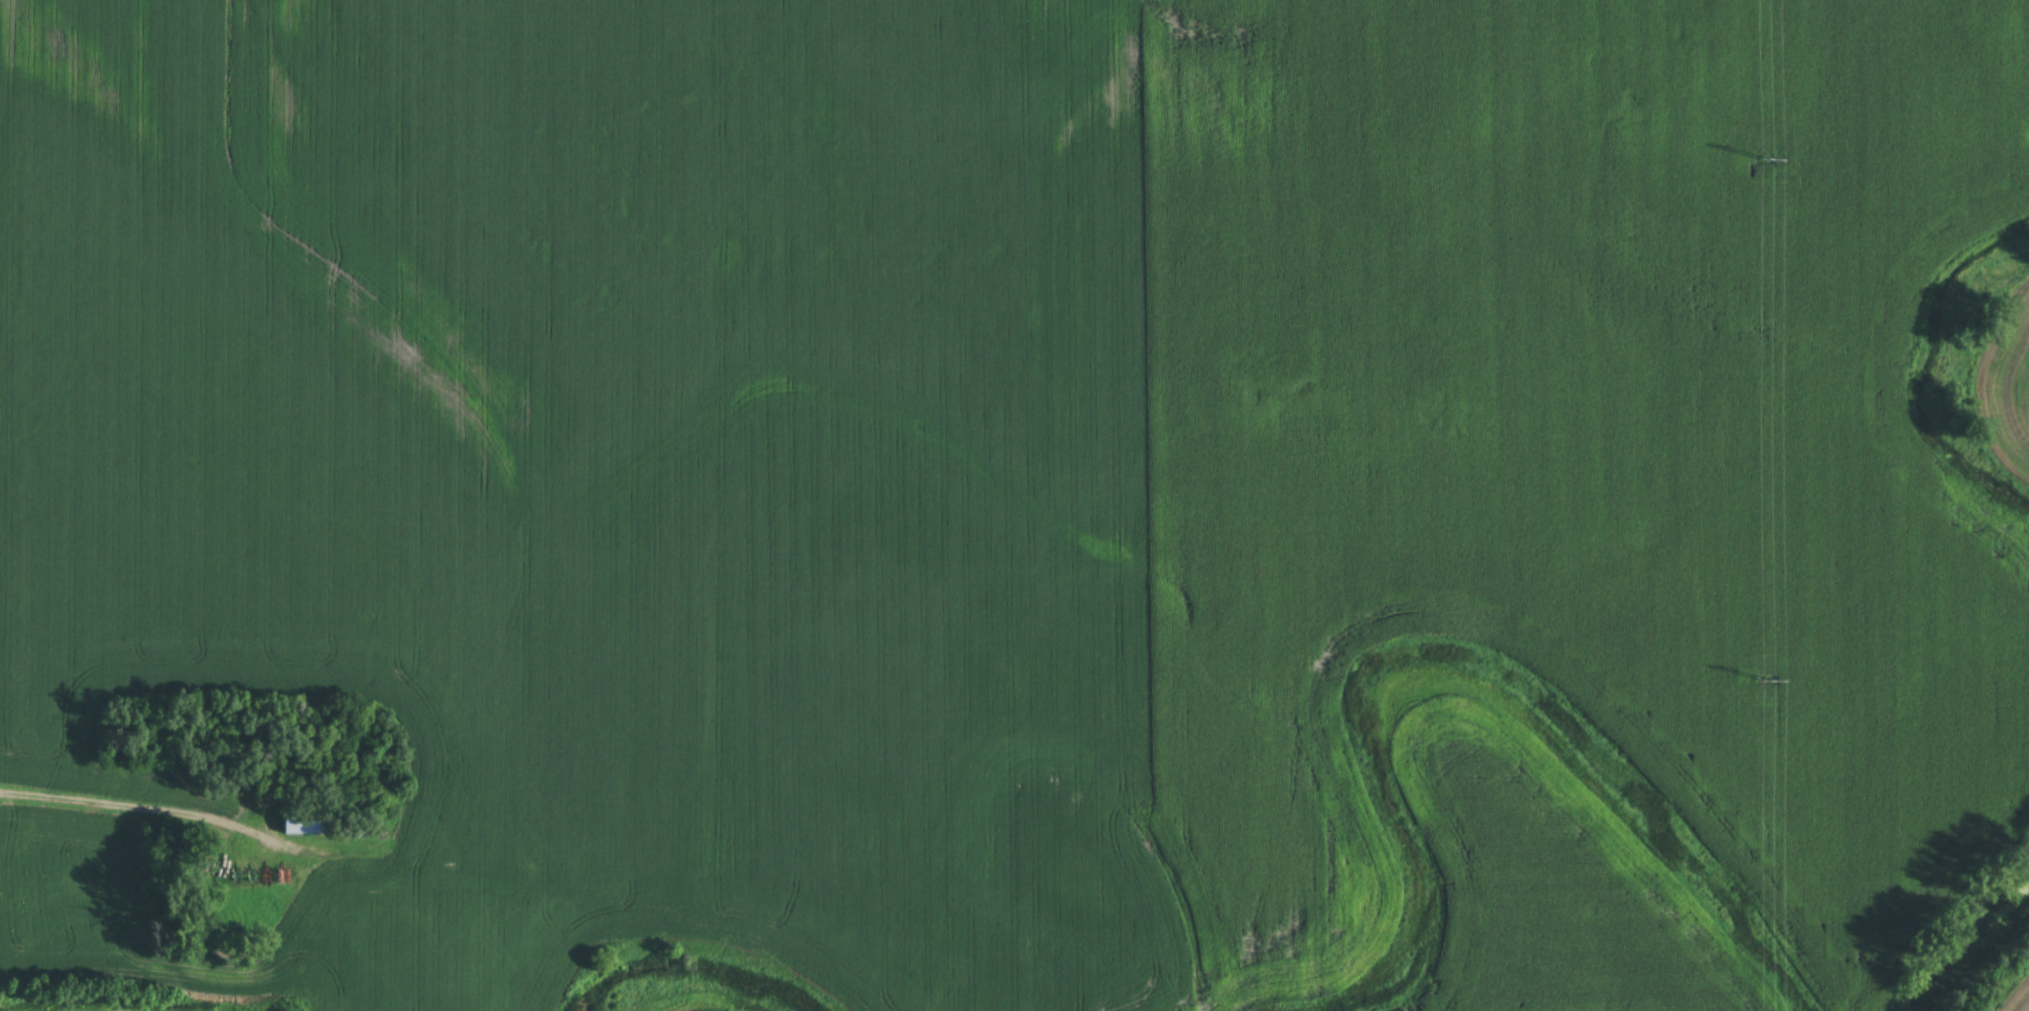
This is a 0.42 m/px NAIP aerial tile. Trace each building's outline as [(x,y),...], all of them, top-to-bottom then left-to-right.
[(333,834),(333,808),(287,808),(287,834),(333,834)]
